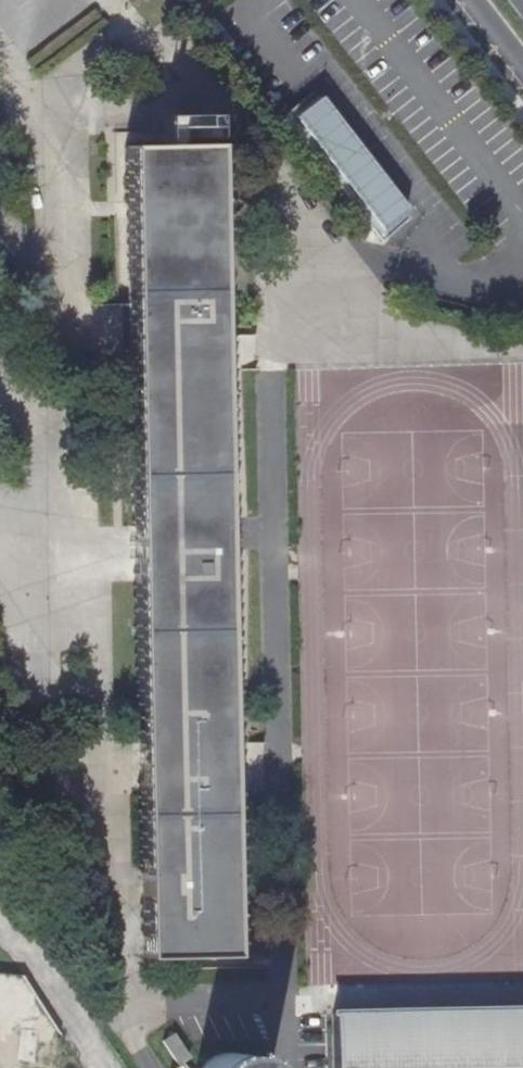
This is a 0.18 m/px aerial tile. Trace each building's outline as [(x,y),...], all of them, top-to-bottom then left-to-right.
[(384,237),(409,218),(323,107),(298,126),(384,237)] [(228,957),(210,143),(127,146),(143,957),(228,957)] [(253,394),(253,371),(240,372),(241,394),(253,394)] [(465,1006),(315,1013),(316,1042),(330,1041),(331,1067),(522,1067),(522,1004),(465,1006)] [(232,1052),(221,1053),(211,1056),(202,1063),(199,1067),(257,1067),(251,1061),(242,1055),(232,1052)]
